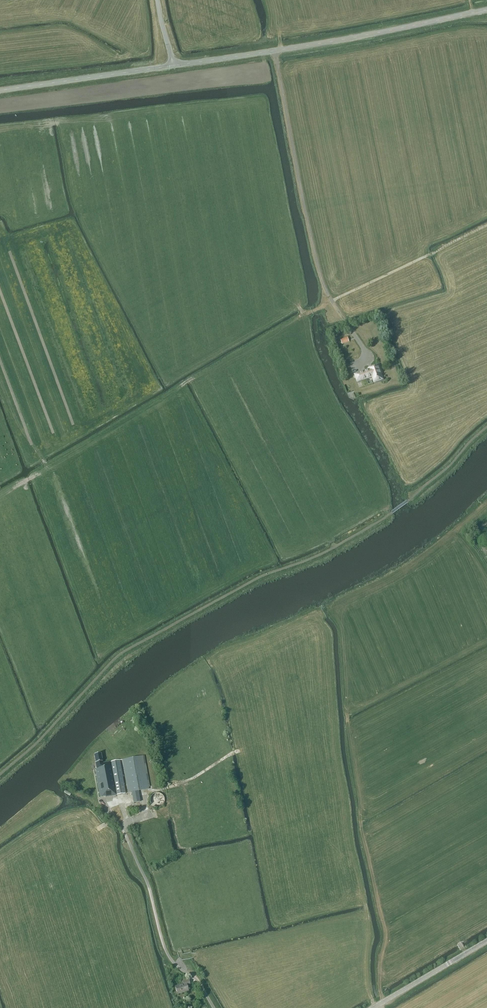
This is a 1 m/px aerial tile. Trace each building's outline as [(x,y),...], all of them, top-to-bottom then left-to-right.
[(384,380),(382,374),(383,374),(379,364),(367,368),(368,369),(354,374),(357,383),(372,377),(374,383),(384,380)] [(95,769),(100,797),(105,796),(105,797),(125,794),(120,760),(103,763),(101,753),(94,755),(96,769),(95,769)] [(128,792),(132,792),(134,803),(140,802),(138,791),(149,789),(143,756),(122,760),(127,786),(128,792)] [(187,986),(190,985),(188,979),(183,981),(184,984),(176,987),(178,994),(188,991),(187,986)]
